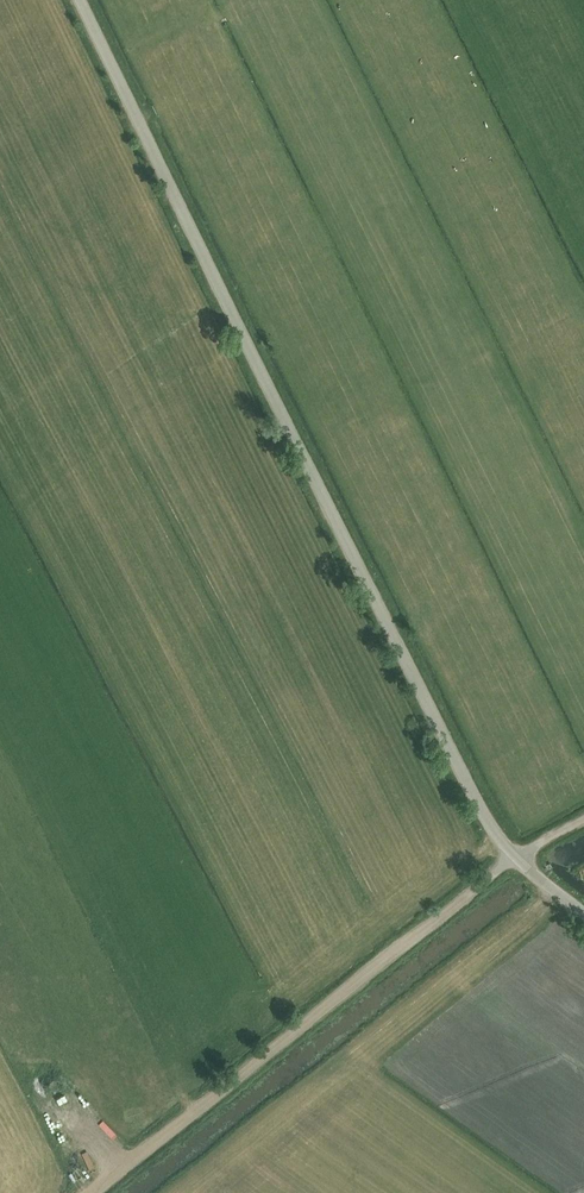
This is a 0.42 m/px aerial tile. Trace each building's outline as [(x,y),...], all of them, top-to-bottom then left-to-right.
[(106,1143),(111,1152),(120,1148),(116,1138),(106,1143)] [(77,1177),(84,1173),(81,1167),(74,1171),(77,1177)]
